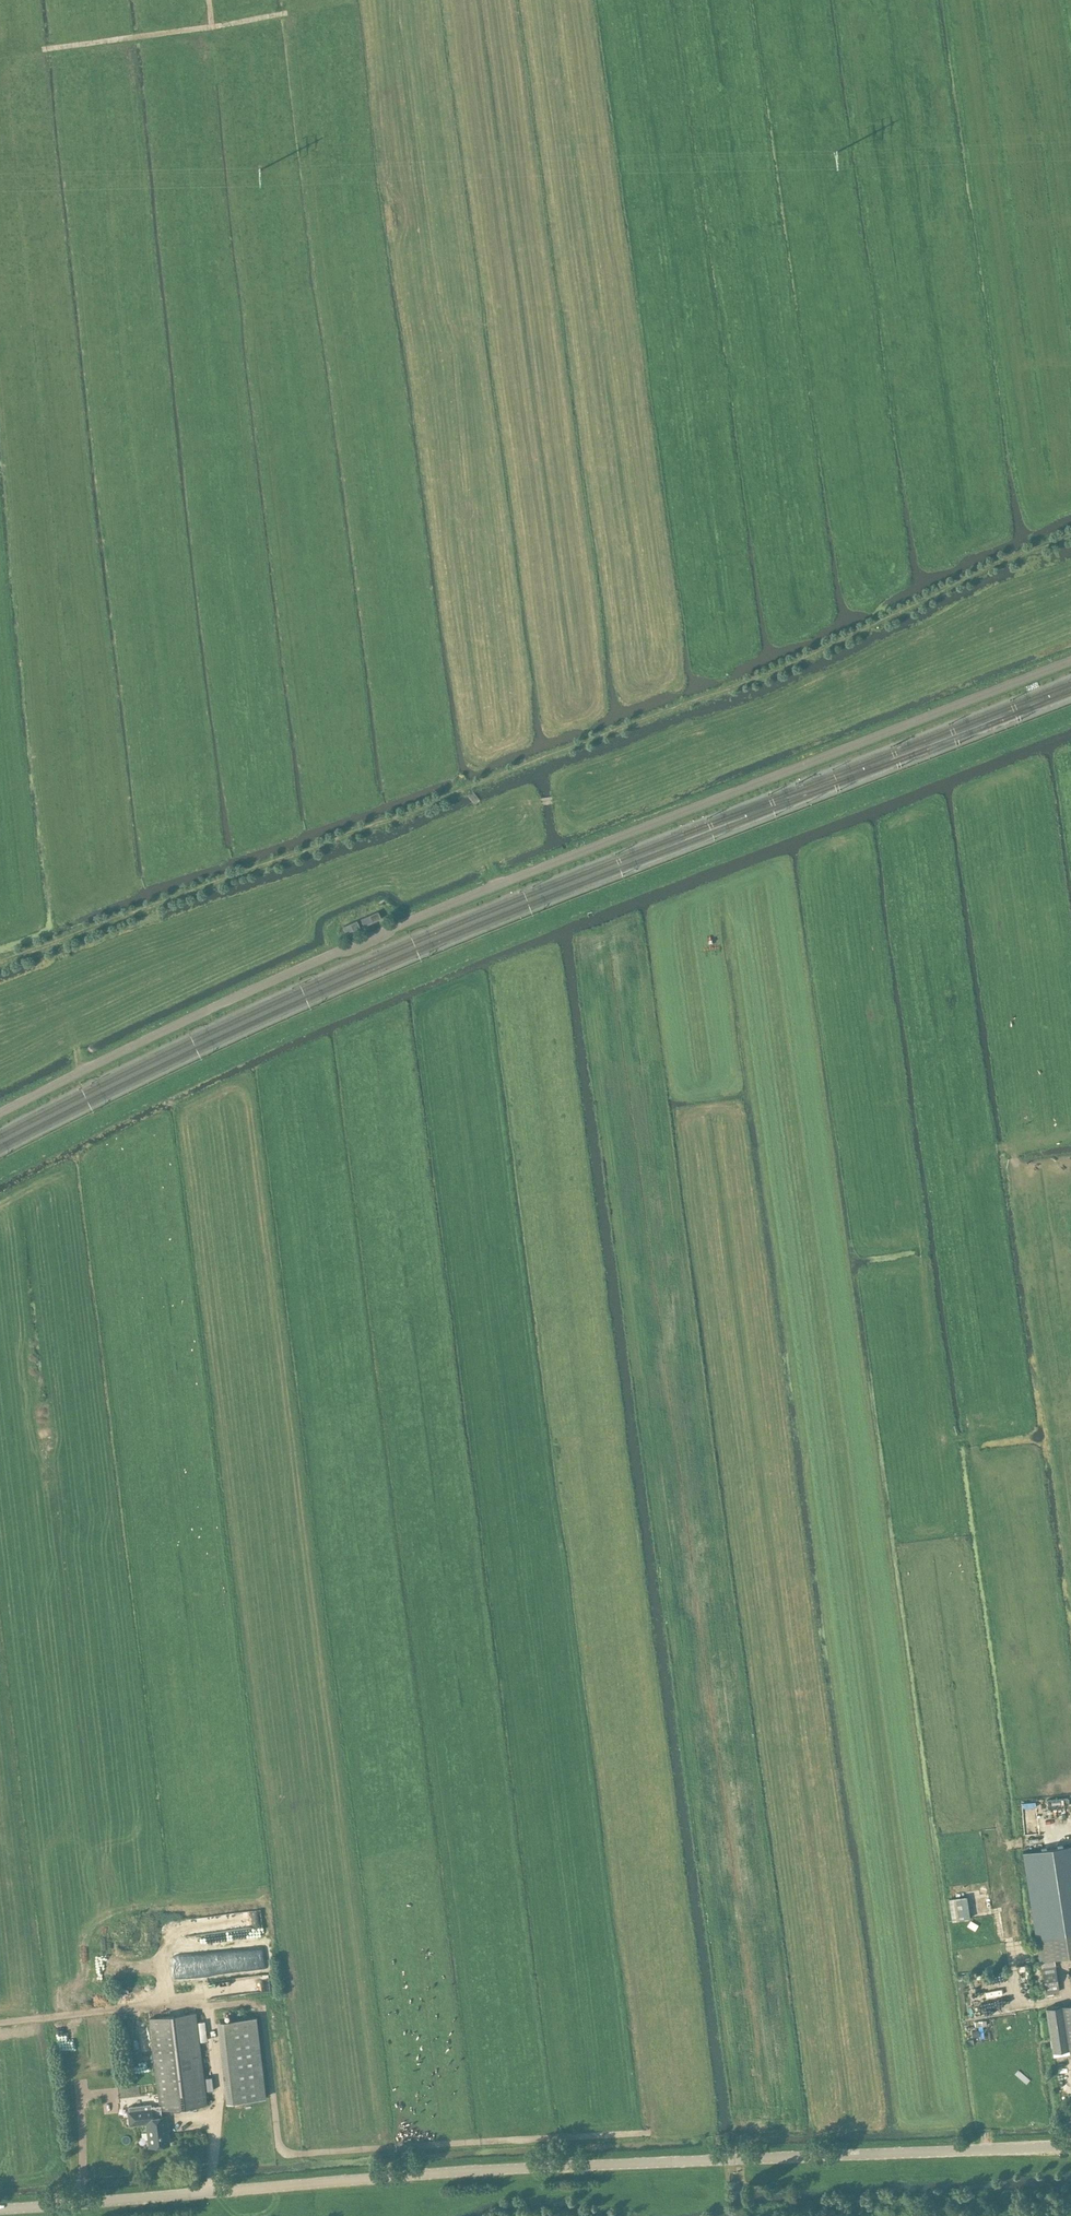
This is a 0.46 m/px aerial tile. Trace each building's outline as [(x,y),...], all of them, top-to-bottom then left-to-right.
[(378,911),(361,918),(364,926),(382,918),(378,911)] [(357,920),(343,926),(346,933),(360,927),(357,920)] [(1023,1851),(1024,1863),(1036,1938),(1039,1959),(1042,1959),(1054,1957),(1070,1955),(1070,1844),(1023,1851)] [(967,1896),(948,1898),(952,1921),(970,1918),(967,1896)] [(1054,1957),(1042,1959),(1046,1993),(1059,1992),(1054,1957)] [(1045,2008),(1052,2051),(1053,2051),(1054,2057),(1069,2054),(1069,2049),(1070,2048),(1070,2004),(1045,2008)] [(207,2104),(196,2012),(149,2018),(160,2105),(151,2107),(150,2103),(128,2106),(129,2109),(127,2109),(129,2125),(147,2123),(150,2146),(169,2143),(166,2116),(161,2116),(161,2109),(207,2104)] [(256,2017),(215,2022),(225,2102),(265,2097),(256,2017)] [(1064,2092),(1064,2090),(1058,2090),(1059,2100),(1070,2099),(1070,2092),(1064,2092)]
